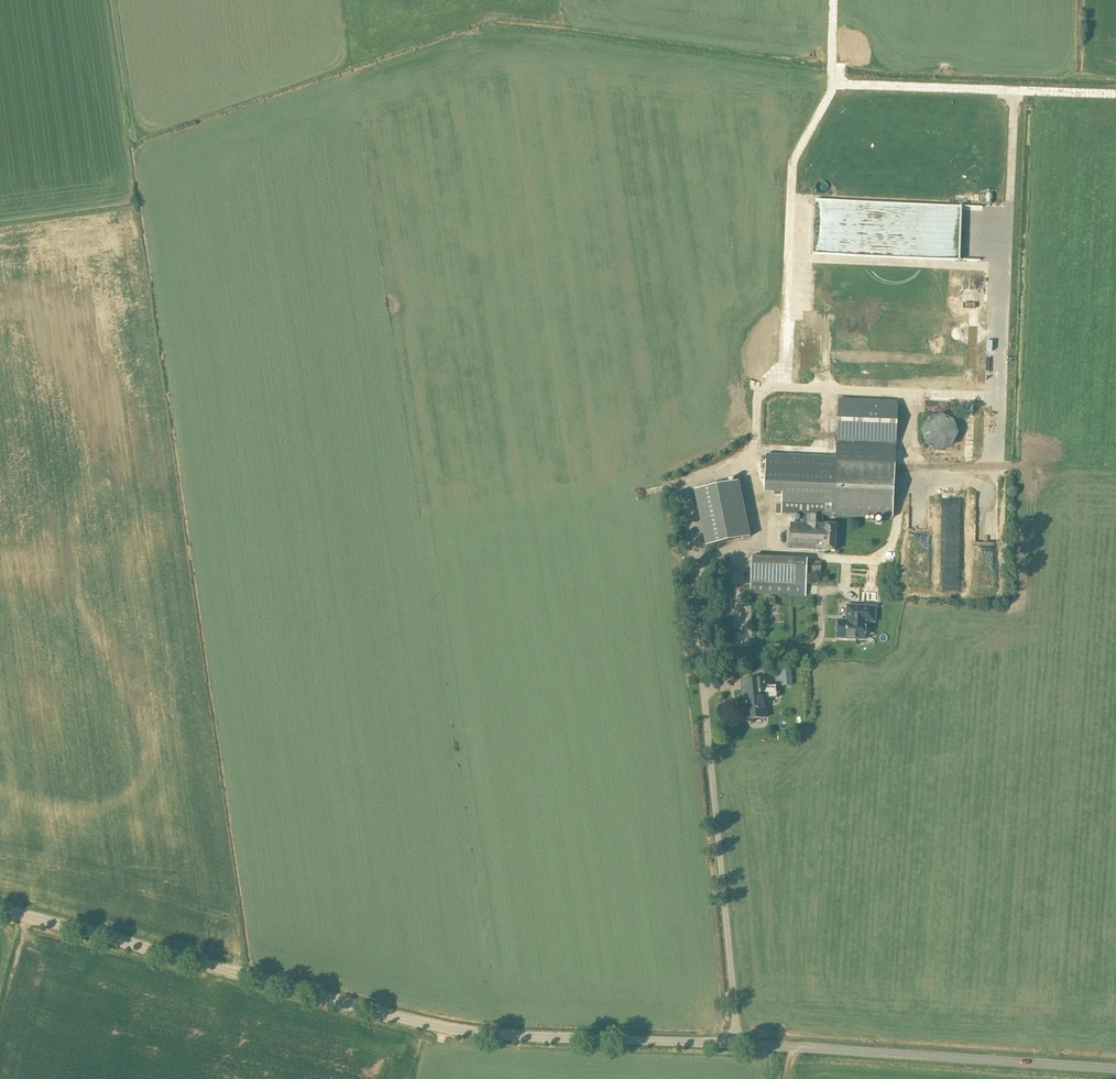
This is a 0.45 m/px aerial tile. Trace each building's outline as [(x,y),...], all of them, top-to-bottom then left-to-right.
[(816,198),(813,249),(862,251),(863,236),(869,237),(872,243),(873,226),(877,233),(890,234),(888,230),(893,227),(884,226),(866,225),(868,229),(870,229),(869,234),(865,233),(862,235),(863,223),(857,213),(887,215),(890,213),(890,220),(896,216),(899,221),(905,218),(914,218),(915,203),(816,198)] [(839,398),(836,458),(842,458),(842,461),(895,463),(899,401),(839,398)] [(926,445),(939,451),(952,446),(959,434),(954,420),(941,414),(928,418),(922,431),(926,445)] [(766,455),(765,488),(783,489),(782,514),(801,515),(801,522),(790,522),(789,549),(824,551),(835,552),(837,525),(825,524),(823,524),(823,516),(834,516),(893,518),(895,463),(842,461),(842,458),(836,458),(766,455)] [(750,537),(739,482),(695,491),(706,546),(750,537)] [(752,556),(751,584),(795,586),(796,558),(752,556)] [(837,619),(836,639),(857,640),(857,630),(866,630),(867,622),(875,623),(876,607),(846,605),(845,620),(837,619)] [(779,685),(792,684),(790,669),(777,671),(779,685)] [(744,680),(741,680),(742,690),(743,699),(745,699),(747,720),(768,717),(766,699),(778,698),(776,686),(771,686),(770,678),(760,678),(744,680)]
